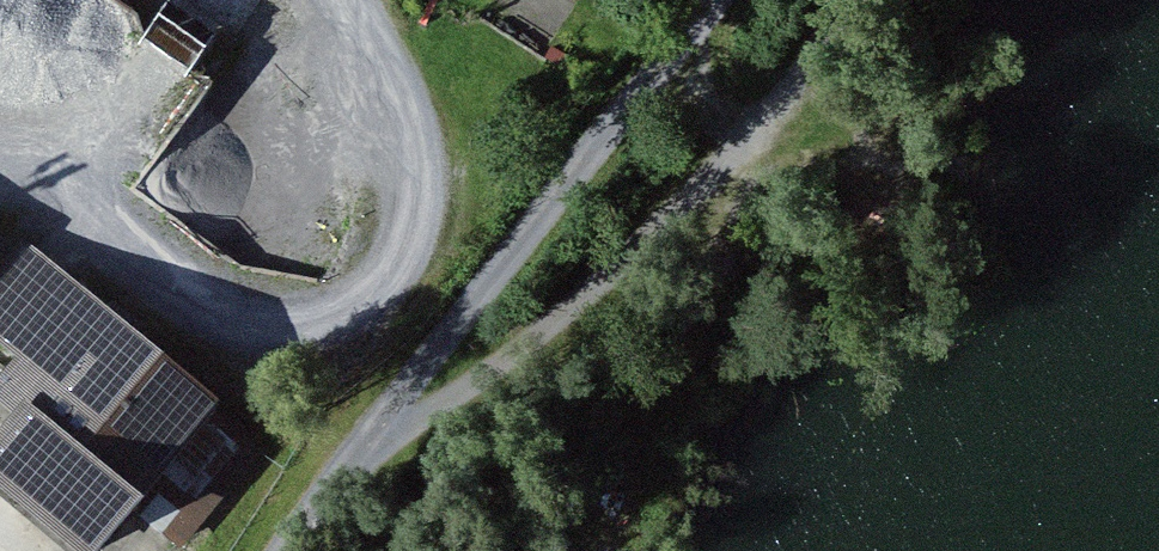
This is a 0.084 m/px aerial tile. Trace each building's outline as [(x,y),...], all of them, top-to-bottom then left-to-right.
[(496,0),(559,44),(589,0),(496,0)] [(18,247),(0,232),(0,269),(18,247)] [(52,245),(0,311),(0,318),(43,352),(0,407),(0,460),(112,547),(236,389),(52,245)]
